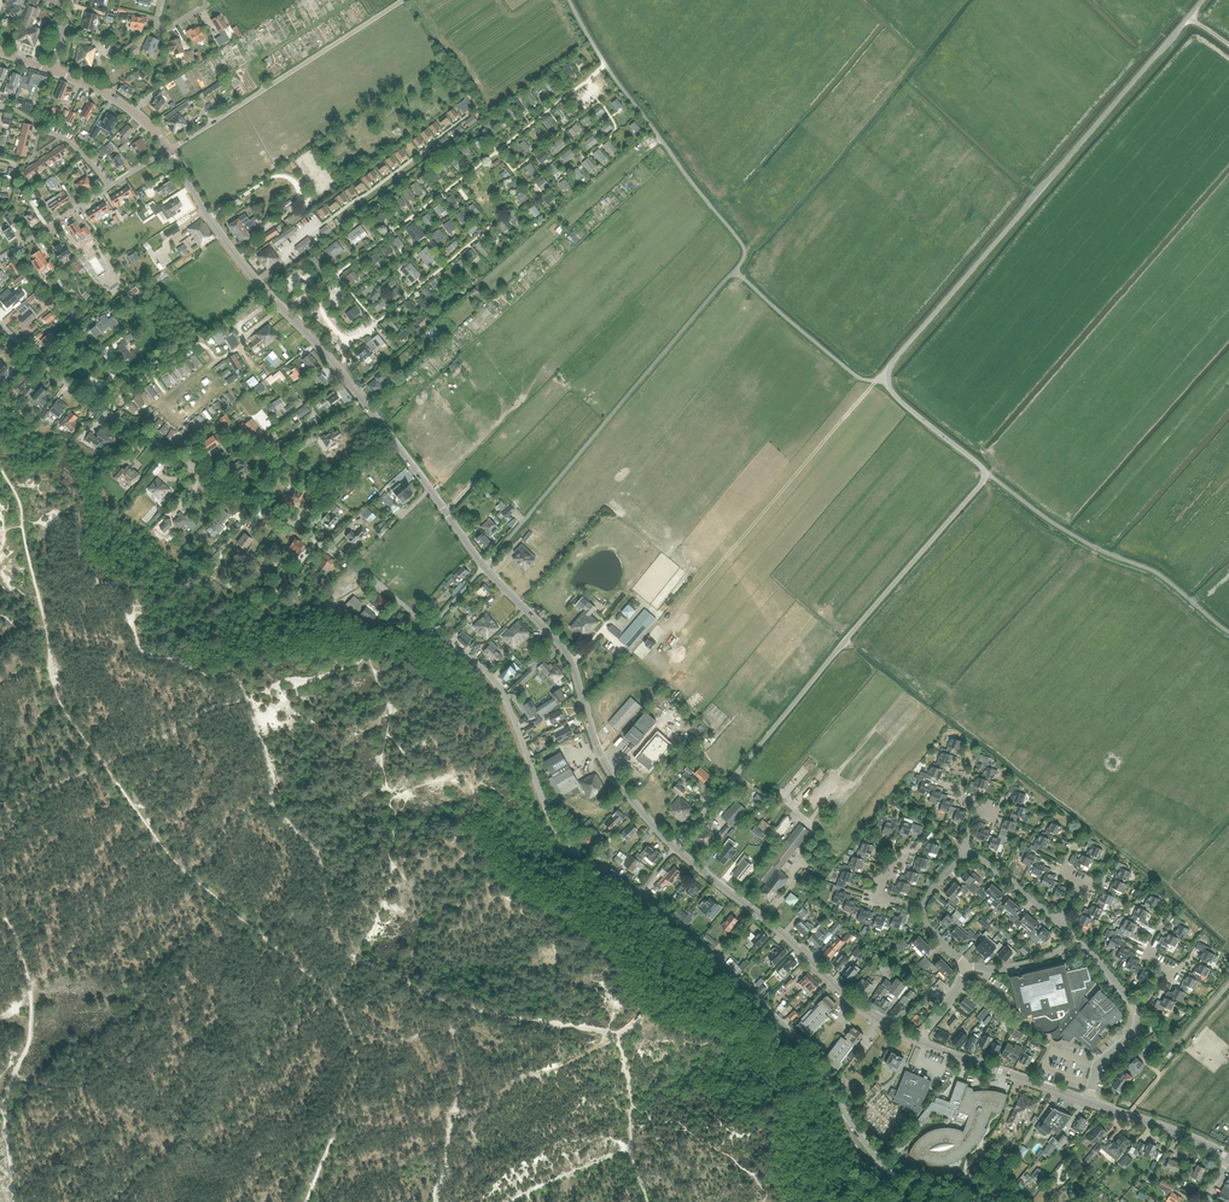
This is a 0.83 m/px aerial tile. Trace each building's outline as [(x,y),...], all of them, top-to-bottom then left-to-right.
[(5,9),(7,9),(6,14),(18,17),(21,5),(23,6),(25,0),(9,0),(8,2),(10,3),(9,5),(6,4),(5,9)] [(16,40),(35,47),(41,29),(32,26),(38,9),(28,6),(16,40)] [(96,20),(95,19),(96,15),(87,13),(86,13),(85,14),(85,16),(86,17),(83,28),(92,31),(94,25),(95,25),(96,23),(97,22),(96,20)] [(211,20),(218,33),(219,32),(221,36),(215,39),(220,47),(230,41),(226,33),(225,33),(223,30),(228,27),(225,22),(226,22),(224,18),(223,19),(220,15),(211,20)] [(132,16),(130,28),(143,30),(144,22),(146,22),(147,18),(132,16)] [(232,29),(233,31),(238,38),(242,35),(237,26),(232,29)] [(187,31),(195,44),(206,38),(199,27),(192,31),(191,29),(187,31)] [(154,37),(153,38),(148,36),(143,49),(153,53),(159,41),(157,40),(157,39),(156,38),(155,37),(154,37)] [(75,39),(74,43),(79,44),(75,63),(92,67),(96,48),(91,47),(91,46),(85,45),(85,42),(86,41),(87,41),(88,39),(83,38),(82,40),(76,39),(75,39)] [(170,50),(173,49),(175,55),(184,52),(179,38),(171,41),(171,42),(168,43),(170,50)] [(124,47),(127,52),(135,47),(133,43),(124,47)] [(184,53),(186,62),(194,60),(191,51),(184,53)] [(577,54),(571,59),(575,65),(576,63),(578,66),(583,62),(577,54)] [(3,84),(5,79),(8,70),(0,67),(0,82),(3,84)] [(33,82),(36,83),(41,85),(43,79),(48,81),(49,76),(50,75),(30,69),(25,83),(32,86),(33,82)] [(141,71),(138,75),(143,79),(146,75),(141,71)] [(8,90),(15,93),(21,75),(12,72),(6,88),(9,89),(8,90)] [(68,83),(61,81),(54,97),(63,101),(65,96),(64,95),(65,93),(70,95),(72,91),(66,88),(68,83)] [(210,87),(202,93),(205,96),(213,91),(220,86),(217,82),(210,87)] [(534,87),(538,93),(543,89),(539,83),(534,87)] [(132,92),(133,90),(125,84),(123,86),(122,86),(118,91),(129,98),(133,93),(132,92)] [(163,93),(159,90),(153,97),(155,99),(151,105),(158,111),(166,101),(160,97),(163,93)] [(610,108),(619,101),(615,96),(606,103),(610,108)] [(467,98),(458,105),(464,113),(473,107),(467,98)] [(23,104),(22,108),(31,110),(33,103),(24,101),(23,104)] [(82,116),(87,119),(95,106),(88,102),(83,111),(82,111),(80,113),(82,115),(82,116)] [(165,122),(174,135),(179,132),(180,133),(184,130),(183,129),(188,125),(181,116),(178,112),(189,105),(187,102),(165,117),(167,120),(165,122)] [(61,109),(53,106),(51,112),(59,115),(61,109)] [(600,107),(592,112),(595,115),(594,115),(596,118),(599,116),(597,114),(602,110),(600,107)] [(459,115),(453,108),(448,112),(453,119),(459,115)] [(630,116),(626,110),(616,119),(620,123),(630,116)] [(66,121),(72,124),(76,114),(71,111),(66,121)] [(102,121),(99,126),(105,129),(104,132),(109,135),(119,119),(107,113),(102,121)] [(499,121),(502,125),(506,122),(499,114),(493,119),(497,123),(499,121)] [(439,120),(443,125),(449,120),(445,115),(439,120)] [(465,122),(469,127),(477,121),(473,115),(465,122)] [(581,121),(584,125),(591,120),(589,116),(581,121)] [(549,117),(543,122),(544,123),(548,129),(554,125),(551,122),(552,121),(549,117)] [(485,125),(483,126),(487,131),(488,130),(490,133),(496,129),(490,121),(485,125)] [(440,129),(435,122),(430,127),(435,133),(440,129)] [(601,128),(606,134),(613,128),(608,122),(601,128)] [(640,128),(635,122),(630,126),(635,132),(640,128)] [(23,123),(21,131),(32,133),(32,130),(33,125),(23,123)] [(569,131),(573,136),(581,130),(576,124),(569,131)] [(124,145),(126,143),(130,141),(127,138),(133,131),(127,125),(120,133),(123,136),(120,140),(124,145)] [(451,131),(456,137),(464,131),(460,125),(451,131)] [(89,134),(88,136),(94,139),(100,130),(100,129),(98,128),(94,126),(89,134)] [(432,135),(427,129),(421,133),(426,140),(432,135)] [(21,131),(20,138),(29,141),(30,136),(31,136),(32,133),(21,131)] [(620,133),(614,137),(622,146),(627,142),(620,133)] [(437,142),(442,148),(450,141),(446,135),(437,142)] [(585,142),(590,148),(598,142),(593,135),(585,142)] [(414,140),(418,146),(423,143),(419,137),(414,140)] [(20,138),(18,146),(28,149),(29,146),(28,146),(29,141),(20,138)] [(561,138),(552,146),(556,151),(566,144),(561,138)] [(132,144),(139,154),(146,149),(141,142),(143,142),(140,139),(132,144)] [(524,140),(520,144),(525,151),(530,147),(524,140)] [(609,141),(603,146),(611,155),(617,150),(609,141)] [(126,143),(124,145),(119,148),(121,152),(129,148),(126,143)] [(58,146),(56,148),(62,157),(69,152),(63,144),(59,147),(58,146)] [(468,144),(460,149),(462,152),(461,153),(463,156),(471,151),(469,148),(470,147),(468,144)] [(28,149),(18,146),(16,154),(25,157),(27,151),(28,149)] [(109,155),(111,152),(108,149),(106,146),(98,153),(102,157),(106,152),(109,155)] [(51,152),(50,153),(55,161),(62,157),(56,148),(51,151),(51,152)] [(570,149),(561,157),(565,162),(574,154),(570,149)] [(599,149),(593,154),(601,163),(607,158),(599,149)] [(396,153),(401,159),(406,156),(401,150),(396,153)] [(548,158),(543,151),(536,157),(541,163),(548,158)] [(109,155),(108,155),(114,163),(113,165),(114,166),(117,167),(117,168),(118,167),(121,168),(121,167),(121,165),(124,164),(118,155),(116,157),(112,152),(111,152),(109,155)] [(43,157),(49,166),(55,161),(50,153),(43,157)] [(448,160),(454,167),(460,163),(454,155),(448,160)] [(388,160),(392,166),(397,162),(392,156),(388,160)] [(39,160),(36,162),(42,170),(49,166),(43,157),(38,160),(39,160)] [(588,158),(582,163),(590,172),(596,167),(588,158)] [(299,170),(293,161),(289,163),(296,172),(299,170)] [(30,165),(29,166),(35,175),(42,170),(36,162),(30,166),(30,165)] [(378,167),(382,172),(387,168),(384,163),(378,167)] [(440,165),(447,175),(450,172),(444,163),(440,165)] [(547,168),(553,176),(559,171),(553,163),(547,168)] [(528,165),(525,167),(532,176),(537,172),(531,164),(528,166),(528,165)] [(26,169),(23,171),(29,179),(35,175),(29,166),(26,168),(26,169)] [(500,174),(503,180),(511,174),(506,167),(503,169),(504,171),(500,174)] [(571,173),(578,181),(584,175),(577,168),(571,173)] [(431,174),(437,182),(442,178),(437,170),(431,174)] [(373,171),(368,174),(372,180),(378,177),(373,171)] [(372,180),(368,174),(363,178),(368,184),(372,180)] [(83,179),(81,180),(86,189),(92,185),(87,176),(83,179)] [(46,181),(52,189),(57,185),(52,177),(46,181)] [(422,182),(427,188),(433,184),(428,178),(422,182)] [(536,184),(541,190),(549,184),(544,178),(536,184)] [(506,185),(511,190),(518,185),(514,179),(506,185)] [(563,180),(559,184),(564,190),(567,188),(568,189),(570,186),(565,179),(563,180)] [(78,181),(75,184),(80,193),(86,189),(81,180),(78,181)] [(354,185),(358,190),(364,185),(360,180),(354,185)] [(170,182),(157,190),(159,195),(165,191),(167,190),(168,191),(169,194),(176,190),(172,184),(173,184),(171,181),(170,182)] [(423,192),(418,184),(416,182),(410,186),(418,196),(423,192)] [(128,187),(119,193),(123,199),(129,195),(131,198),(134,196),(128,187)] [(346,191),(350,197),(355,193),(351,187),(346,191)] [(415,197),(408,187),(402,192),(409,201),(415,197)] [(136,192),(141,199),(146,195),(142,188),(136,192)] [(23,195),(27,202),(31,199),(25,191),(21,193),(19,195),(21,197),(23,195)] [(60,193),(54,197),(57,200),(61,206),(69,200),(63,191),(60,193)] [(516,197),(521,204),(528,199),(523,191),(516,197)] [(123,199),(119,193),(110,199),(116,208),(119,206),(117,203),(123,199)] [(338,197),(342,203),(347,199),(343,193),(338,197)] [(551,193),(543,200),(547,204),(555,198),(551,193)] [(445,200),(451,207),(457,202),(452,195),(445,200)] [(54,197),(46,203),(52,212),(61,206),(57,200),(54,197)] [(401,198),(396,201),(401,208),(406,205),(401,198)] [(178,208),(182,206),(178,199),(174,202),(173,201),(163,208),(170,218),(176,214),(175,211),(178,209),(178,208)] [(282,205),(285,210),(294,204),(290,199),(282,205)] [(328,204),(332,209),(338,204),(334,199),(328,204)] [(104,203),(95,209),(99,214),(105,210),(107,214),(110,212),(104,203)] [(470,211),(473,209),(477,214),(480,212),(473,203),(468,207),(470,211)] [(397,212),(392,204),(387,207),(392,215),(397,212)] [(434,209),(439,216),(446,211),(440,204),(434,209)] [(529,209),(535,218),(539,215),(533,206),(529,209)] [(320,210),(324,216),(329,213),(324,207),(320,210)] [(26,216),(32,225),(38,220),(32,212),(33,211),(31,208),(27,211),(29,214),(26,216)] [(99,214),(95,209),(87,214),(93,223),(96,221),(94,218),(99,214)] [(456,215),(462,224),(470,218),(463,210),(456,215)] [(376,216),(381,223),(387,218),(382,211),(376,216)] [(239,219),(229,226),(234,234),(236,232),(243,243),(253,236),(261,231),(258,227),(255,222),(257,220),(255,217),(250,220),(245,213),(238,218),(239,219)] [(422,217),(427,225),(434,220),(428,213),(422,217)] [(507,217),(513,224),(518,220),(512,213),(507,217)] [(5,217),(10,225),(15,222),(10,214),(5,217)] [(113,217),(117,224),(121,222),(116,215),(113,217)] [(443,225),(449,234),(457,228),(450,219),(443,225)] [(104,221),(110,229),(114,226),(110,222),(108,223),(106,220),(104,221)] [(188,229),(201,247),(215,238),(205,223),(204,224),(201,220),(188,229)] [(405,229),(411,236),(421,228),(416,221),(405,229)] [(497,225),(503,233),(509,228),(503,221),(497,225)] [(75,222),(68,226),(74,234),(73,235),(77,240),(80,238),(83,240),(84,240),(85,240),(85,239),(85,237),(90,234),(87,229),(86,226),(85,226),(84,225),(79,228),(75,222)] [(14,237),(15,236),(7,224),(4,227),(6,230),(3,232),(9,240),(10,239),(11,240),(13,238),(14,237)] [(177,224),(168,230),(172,236),(180,230),(177,224)] [(361,225),(354,230),(362,240),(368,235),(361,225)] [(320,230),(324,235),(329,231),(325,226),(320,230)] [(292,227),(282,234),(286,239),(296,232),(292,227)] [(270,239),(278,233),(275,228),(263,237),(267,242),(270,239)] [(421,228),(411,236),(416,243),(426,235),(421,228)] [(432,234),(438,243),(445,237),(439,229),(432,234)] [(348,235),(355,245),(362,240),(354,230),(348,235)] [(486,236),(491,244),(498,239),(492,232),(486,236)] [(286,239),(282,234),(272,241),(276,247),(286,239)] [(294,247),(300,254),(314,244),(308,236),(294,247)] [(393,241),(398,248),(403,244),(398,237),(393,241)] [(88,244),(90,248),(96,244),(94,240),(88,244)] [(489,249),(481,240),(475,245),(483,254),(489,249)] [(337,241),(330,246),(338,256),(344,251),(337,241)] [(54,247),(57,251),(55,253),(60,260),(70,253),(64,245),(62,246),(60,243),(54,247)] [(382,248),(387,256),(393,252),(388,244),(382,248)] [(332,261),(338,256),(330,246),(324,251),(332,261)] [(419,256),(423,261),(433,253),(427,246),(421,252),(422,253),(419,256)] [(258,257),(268,269),(279,259),(277,256),(270,247),(258,257)] [(465,254),(471,262),(478,257),(471,249),(465,254)] [(35,260),(32,262),(39,273),(48,267),(50,270),(50,269),(54,267),(57,265),(52,259),(50,260),(47,263),(39,251),(32,256),(35,260)] [(128,255),(132,262),(139,259),(135,252),(128,255)] [(369,257),(374,265),(380,260),(375,253),(369,257)] [(431,265),(438,259),(433,253),(423,261),(427,266),(430,263),(431,265)] [(456,263),(462,270),(466,266),(461,259),(456,263)] [(71,264),(76,272),(81,269),(76,261),(71,264)] [(9,265),(15,272),(18,269),(13,262),(9,265)] [(357,266),(362,273),(367,269),(362,262),(357,266)] [(401,271),(406,276),(415,268),(411,263),(401,271)] [(415,268),(406,276),(412,283),(422,275),(415,268)] [(347,276),(352,283),(359,278),(354,271),(347,276)] [(339,277),(343,282),(347,278),(343,274),(339,277)] [(20,277),(13,283),(15,285),(22,280),(20,277)] [(436,278),(434,280),(430,283),(435,290),(439,286),(437,283),(439,282),(436,278)] [(135,286),(127,292),(130,297),(138,290),(135,286)] [(423,290),(428,297),(432,294),(427,287),(423,290)] [(469,293),(472,297),(478,292),(475,288),(469,293)] [(1,301),(7,308),(14,301),(16,303),(25,294),(21,290),(16,295),(13,291),(11,292),(8,289),(0,296),(0,297),(3,300),(1,301)] [(36,291),(26,300),(28,303),(38,294),(36,291)] [(26,300),(16,309),(22,316),(19,319),(25,326),(35,317),(29,311),(24,306),(27,303),(28,303),(26,300)] [(345,313),(351,320),(361,313),(356,306),(345,313)] [(43,319),(46,324),(54,318),(51,313),(49,314),(43,319)] [(96,326),(90,330),(95,336),(101,332),(109,326),(111,329),(118,324),(112,316),(108,319),(104,313),(99,317),(98,316),(94,318),(97,322),(95,324),(96,326)] [(266,347),(279,337),(268,324),(255,334),(258,339),(249,345),(253,351),(263,343),(266,347)] [(435,325),(429,331),(436,338),(433,340),(436,343),(444,335),(435,325)] [(218,331),(213,334),(213,336),(218,343),(219,345),(225,341),(224,340),(226,339),(225,337),(230,334),(226,328),(225,327),(220,330),(220,331),(218,332),(218,331)] [(51,332),(45,337),(40,341),(45,347),(56,339),(51,332)] [(135,338),(131,333),(124,338),(128,343),(135,338)] [(230,334),(225,337),(226,339),(232,348),(238,344),(231,333),(230,334)] [(386,343),(378,334),(372,339),(371,337),(368,336),(365,339),(364,342),(366,344),(361,348),(361,347),(360,347),(359,347),(359,349),(355,353),(358,357),(358,358),(359,359),(362,362),(373,353),(372,352),(377,348),(378,349),(386,343)] [(120,349),(117,351),(120,356),(124,361),(127,359),(128,359),(129,360),(130,361),(137,356),(136,355),(132,349),(129,351),(125,345),(125,344),(127,342),(125,340),(118,346),(120,349)] [(82,347),(86,352),(91,349),(87,344),(82,347)] [(97,351),(101,356),(107,351),(104,346),(97,351)] [(272,351),(265,357),(274,368),(282,361),(272,351)] [(191,357),(197,366),(201,363),(194,354),(191,357)] [(234,354),(228,358),(236,371),(239,369),(242,367),(234,354)] [(303,360),(311,370),(318,364),(310,354),(303,360)] [(185,361),(191,370),(195,368),(191,362),(192,361),(191,359),(189,360),(188,358),(185,360),(185,361)] [(222,361),(215,367),(219,371),(226,366),(227,365),(224,360),(222,361)] [(0,362),(0,384),(8,374),(5,372),(8,369),(0,362)] [(179,365),(186,375),(189,372),(186,368),(187,368),(183,362),(179,365)] [(263,363),(259,367),(265,373),(261,376),(263,378),(267,376),(271,372),(263,363)] [(172,368),(180,379),(184,376),(179,368),(176,369),(175,367),(172,368)] [(290,376),(294,381),(301,376),(295,368),(291,371),(293,373),(290,376)] [(221,375),(223,378),(231,373),(228,369),(221,373),(222,374),(221,375)] [(167,373),(174,383),(178,380),(171,370),(167,373)] [(384,388),(380,383),(387,377),(381,370),(378,373),(379,374),(375,377),(376,379),(375,379),(376,380),(367,387),(376,396),(384,388)] [(282,381),(286,378),(280,371),(272,376),(271,375),(266,379),(270,385),(280,378),(282,381)] [(162,379),(167,387),(172,384),(169,380),(170,380),(165,373),(161,376),(162,379)] [(226,381),(229,385),(237,378),(234,374),(226,381)] [(18,378),(14,382),(16,384),(14,387),(21,394),(25,389),(24,388),(30,380),(26,377),(24,375),(20,380),(18,378)] [(321,375),(318,377),(323,384),(326,381),(321,375)] [(246,381),(251,388),(258,382),(253,376),(246,381)] [(254,387),(259,394),(267,388),(262,382),(254,387)] [(145,387),(153,397),(157,394),(149,384),(145,387)] [(33,389),(30,392),(33,394),(31,397),(38,403),(40,402),(43,405),(49,399),(45,395),(47,393),(40,386),(36,391),(33,389)] [(23,395),(26,397),(32,390),(29,387),(23,395)] [(141,394),(147,402),(151,399),(145,391),(141,394)] [(330,404),(339,397),(334,391),(319,401),(320,402),(321,404),(327,400),(330,404)] [(226,395),(231,402),(234,400),(229,392),(226,395)] [(134,400),(141,408),(145,404),(142,400),(143,400),(141,398),(142,398),(138,393),(135,395),(137,397),(134,400)] [(220,400),(225,407),(229,405),(223,397),(220,400)] [(280,397),(266,407),(271,415),(285,405),(280,397)] [(49,411),(58,418),(66,406),(57,400),(49,411)] [(127,405),(133,413),(138,410),(131,401),(127,405)] [(214,403),(220,411),(224,408),(219,402),(218,401),(214,403)] [(212,416),(214,418),(220,413),(218,411),(216,411),(212,405),(208,408),(213,415),(212,416)] [(295,412),(300,418),(309,411),(305,405),(295,412)] [(140,415),(144,419),(150,412),(147,408),(140,415)] [(44,420),(50,412),(46,410),(40,417),(44,420)] [(205,410),(203,412),(209,420),(212,418),(205,410)] [(68,430),(72,433),(78,426),(74,422),(78,417),(71,411),(60,424),(64,427),(65,426),(69,429),(68,430)] [(144,421),(143,423),(145,424),(146,424),(148,426),(155,418),(156,417),(153,414),(145,422),(144,421)] [(223,422),(225,425),(226,427),(232,423),(225,414),(219,419),(222,423),(223,422)] [(231,417),(234,422),(239,419),(235,414),(231,417)] [(205,422),(199,415),(196,417),(199,422),(198,422),(200,425),(205,422)] [(152,426),(156,430),(162,422),(158,419),(152,426)] [(190,422),(196,429),(200,427),(194,419),(190,422)] [(251,419),(245,424),(243,422),(239,426),(250,441),(254,438),(255,439),(262,434),(251,419)] [(166,431),(169,427),(165,423),(159,430),(161,432),(164,435),(167,432),(166,431)] [(186,431),(189,434),(193,431),(188,423),(184,426),(187,430),(186,431)] [(112,441),(114,436),(100,428),(97,434),(100,435),(98,438),(92,435),(93,433),(90,432),(86,440),(90,442),(91,441),(104,448),(108,440),(112,441)] [(171,429),(166,438),(170,441),(170,442),(171,443),(173,439),(172,438),(176,431),(171,429)] [(337,441),(343,438),(338,430),(334,432),(333,431),(321,438),(330,451),(333,449),(333,448),(339,444),(337,441)] [(273,440),(268,433),(261,438),(266,445),(273,440)] [(200,445),(206,453),(219,444),(213,436),(200,445)] [(273,445),(278,454),(289,447),(284,438),(273,445)] [(269,459),(272,462),(277,457),(274,454),(269,459)] [(118,455),(114,459),(118,463),(122,459),(118,455)] [(239,461),(233,465),(235,468),(234,469),(238,475),(244,471),(245,473),(251,470),(244,460),(240,462),(239,461)] [(157,476),(164,468),(158,463),(151,471),(157,476)] [(122,469),(114,478),(118,481),(123,476),(128,479),(127,480),(132,484),(140,475),(134,470),(131,468),(128,465),(124,470),(122,469)] [(173,492),(170,489),(158,477),(147,489),(158,499),(160,500),(165,495),(168,498),(173,492)] [(392,489),(400,498),(401,497),(402,496),(405,499),(407,497),(407,498),(407,497),(412,494),(409,490),(411,489),(408,486),(408,485),(407,485),(404,482),(401,485),(400,486),(398,484),(392,489)] [(287,495),(285,502),(298,507),(303,493),(295,490),(292,497),(287,495)] [(381,500),(387,506),(389,507),(394,503),(389,497),(387,499),(385,497),(381,500)] [(327,507),(334,514),(340,509),(336,505),(339,502),(335,499),(327,507)] [(496,507),(500,511),(505,507),(501,502),(496,507)] [(218,511),(220,513),(209,525),(218,533),(224,526),(221,524),(230,514),(223,509),(221,508),(218,511)] [(502,513),(506,518),(512,512),(508,508),(502,513)] [(373,520),(376,517),(368,509),(362,515),(368,520),(370,518),(373,520)] [(185,522),(193,530),(197,525),(187,514),(184,516),(182,514),(180,512),(177,514),(179,516),(174,522),(179,528),(185,522)] [(333,524),(338,519),(333,514),(330,517),(327,514),(323,519),(326,521),(325,522),(329,527),(332,524),(333,524)] [(160,528),(164,532),(171,525),(170,518),(165,519),(165,523),(160,528)] [(490,519),(482,526),(487,531),(490,535),(498,528),(490,519)] [(517,521),(515,519),(509,524),(512,528),(517,521)] [(240,524),(238,522),(230,529),(233,532),(240,524)] [(362,527),(359,529),(355,534),(351,531),(346,536),(353,543),(356,540),(360,537),(361,538),(364,534),(366,531),(362,527)] [(484,533),(477,539),(484,548),(491,542),(488,538),(490,535),(487,531),(486,531),(484,533)] [(243,534),(236,543),(244,550),(252,540),(243,534)] [(299,549),(302,543),(295,539),(293,542),(292,542),(292,543),(290,547),(294,550),(293,552),(299,555),(301,551),(299,549)] [(522,543),(514,552),(517,555),(514,558),(518,562),(518,563),(521,565),(525,569),(534,560),(528,554),(530,552),(522,543)] [(318,566),(324,570),(332,558),(327,554),(318,566)] [(332,558),(324,570),(326,572),(328,568),(332,570),(338,562),(332,558)] [(291,567),(296,570),(300,564),(296,560),(291,567)] [(460,580),(469,572),(463,567),(455,575),(454,574),(446,583),(443,585),(446,588),(449,586),(457,577),(460,580)] [(275,588),(281,591),(285,584),(280,581),(275,588)] [(461,583),(451,593),(454,596),(464,585),(463,585),(462,584),(461,583)] [(479,595),(481,594),(484,597),(491,590),(485,584),(477,592),(479,595)] [(373,605),(380,611),(388,602),(378,594),(371,602),(374,604),(373,605)] [(349,601),(346,604),(354,612),(358,608),(353,604),(358,600),(353,595),(349,600),(349,601)] [(584,610),(570,627),(585,639),(599,623),(595,619),(591,615),(596,608),(583,597),(575,606),(581,610),(583,608),(584,610)] [(465,618),(468,621),(476,612),(473,609),(473,610),(467,605),(465,608),(470,613),(465,618)] [(338,606),(333,614),(341,619),(343,620),(348,612),(346,611),(338,606)] [(361,613),(362,614),(359,618),(368,625),(371,621),(375,615),(366,607),(361,613)] [(619,639),(630,649),(656,619),(645,609),(627,630),(619,639)] [(475,627),(488,640),(500,628),(497,626),(498,625),(487,613),(473,626),(474,626),(473,627),(474,628),(475,627)] [(518,620),(502,636),(510,645),(511,644),(514,647),(512,648),(513,649),(530,633),(518,620)] [(469,642),(472,639),(463,631),(459,634),(461,636),(458,640),(466,647),(470,642),(469,642)] [(490,645),(484,651),(496,663),(503,657),(496,650),(498,647),(491,640),(488,643),(490,645)] [(474,648),(472,651),(474,653),(480,646),(478,644),(474,648)] [(529,660),(532,663),(538,658),(535,655),(529,660)] [(517,671),(520,668),(514,662),(511,665),(501,675),(507,681),(513,687),(523,677),(517,671)] [(555,679),(557,681),(564,675),(561,673),(562,672),(555,664),(553,665),(552,664),(549,666),(545,662),(538,668),(540,671),(542,669),(548,675),(549,674),(554,680),(555,679)] [(531,700),(525,705),(523,706),(531,718),(535,716),(537,719),(557,706),(561,703),(560,702),(565,699),(558,689),(551,694),(553,698),(537,709),(531,700)] [(609,722),(618,730),(640,705),(631,697),(609,722)] [(560,710),(550,715),(550,713),(544,716),(546,721),(551,719),(553,724),(564,718),(560,710)] [(625,736),(635,745),(656,720),(646,711),(625,736)] [(520,721),(523,727),(530,723),(526,717),(520,721)] [(524,729),(527,734),(534,729),(532,725),(524,729)] [(563,725),(553,730),(555,734),(554,734),(558,742),(559,742),(560,742),(564,740),(563,739),(573,734),(569,727),(565,729),(563,725)] [(656,736),(662,742),(664,739),(658,733),(656,736)] [(636,759),(649,770),(670,744),(666,741),(663,746),(659,743),(660,742),(654,737),(636,759)] [(941,748),(940,751),(949,754),(950,754),(952,748),(960,750),(963,742),(950,737),(947,746),(948,746),(947,749),(941,748)] [(930,765),(930,766),(939,768),(940,768),(942,762),(950,764),(953,756),(950,755),(950,754),(949,754),(940,751),(937,760),(938,760),(937,764),(934,763),(933,766),(930,765)] [(561,752),(544,762),(550,773),(567,763),(561,752)] [(981,755),(979,761),(983,762),(981,767),(984,769),(982,775),(981,778),(985,779),(987,779),(987,780),(989,781),(989,779),(990,777),(995,779),(998,770),(993,768),(990,768),(992,764),(988,763),(990,757),(981,755)] [(567,763),(550,773),(551,775),(552,776),(561,792),(562,792),(563,795),(572,790),(573,789),(577,787),(580,785),(567,763)] [(684,769),(690,775),(693,772),(687,766),(684,769)] [(921,771),(920,775),(925,777),(926,778),(931,779),(932,776),(940,778),(943,770),(940,769),(940,768),(939,768),(930,766),(928,774),(921,771)] [(700,767),(694,773),(704,782),(710,775),(700,767)] [(689,780),(692,777),(686,771),(683,774),(689,780)] [(580,782),(590,798),(605,789),(596,774),(592,776),(591,775),(580,782)] [(928,793),(931,784),(931,783),(925,781),(926,778),(925,777),(920,775),(916,774),(915,778),(919,779),(917,784),(920,785),(918,793),(927,795),(928,793)] [(971,781),(969,787),(977,790),(979,787),(986,789),(989,781),(987,780),(987,779),(985,779),(981,778),(976,776),(974,782),(971,781)] [(673,789),(681,795),(685,790),(680,786),(676,783),(672,789),(673,789)] [(931,784),(928,793),(931,794),(929,801),(937,804),(941,791),(936,790),(937,786),(931,784)] [(1016,801),(1015,804),(1023,807),(1022,807),(1023,803),(1023,804),(1026,795),(1019,792),(1020,789),(1011,786),(1009,792),(1013,793),(1011,799),(1016,801)] [(720,831),(716,836),(717,837),(716,837),(720,840),(724,835),(730,828),(732,826),(745,811),(746,810),(737,801),(741,796),(734,789),(729,794),(736,801),(722,817),(728,823),(726,825),(720,831)] [(948,813),(949,811),(949,810),(950,806),(952,801),(946,799),(947,795),(941,793),(938,802),(942,803),(939,810),(948,813)] [(668,811),(683,823),(694,809),(690,806),(690,805),(679,796),(668,811)] [(1012,813),(1009,820),(1013,822),(1013,821),(1015,822),(1017,823),(1017,822),(1018,819),(1017,818),(1018,815),(1023,817),(1022,820),(1027,821),(1029,816),(1025,814),(1027,809),(1023,807),(1015,804),(1014,804),(1011,813),(1012,813)] [(949,811),(948,813),(952,814),(952,812),(956,813),(953,820),(962,823),(966,811),(957,808),(950,806),(949,810),(949,811)] [(625,816),(619,809),(612,816),(613,817),(612,818),(611,818),(605,824),(611,829),(614,827),(615,829),(622,822),(621,821),(622,820),(623,820),(622,819),(625,816)] [(760,809),(756,814),(761,818),(765,813),(760,809)] [(881,814),(877,825),(884,827),(882,832),(891,835),(893,827),(897,829),(896,831),(900,832),(901,830),(900,830),(901,829),(902,825),(899,824),(895,823),(895,822),(891,821),(892,819),(892,818),(888,817),(881,814)] [(900,832),(900,833),(908,835),(910,830),(911,828),(914,829),(913,831),(920,834),(923,826),(912,823),(913,823),(912,823),(913,820),(905,818),(904,820),(903,822),(902,825),(901,829),(900,830),(901,830),(900,832)] [(1002,827),(999,834),(1006,836),(1007,833),(1005,832),(1006,829),(1014,831),(1017,823),(1015,822),(1013,821),(1013,822),(1009,820),(1004,818),(1001,827),(1002,827)] [(1050,821),(1046,829),(1047,830),(1053,833),(1058,835),(1062,827),(1054,823),(1055,820),(1051,818),(1050,821)] [(986,842),(987,840),(988,838),(987,838),(989,834),(990,829),(985,827),(986,824),(979,822),(976,830),(980,832),(977,839),(986,842)] [(800,823),(786,841),(758,877),(766,883),(777,868),(778,869),(758,893),(770,902),(789,877),(780,870),(810,831),(800,823)] [(627,828),(621,834),(624,838),(628,834),(630,837),(637,830),(632,824),(628,828),(627,828)] [(706,826),(695,838),(706,848),(716,836),(713,834),(714,833),(709,829),(706,826)] [(591,836),(596,840),(603,833),(598,829),(591,836)] [(759,829),(755,834),(758,836),(760,838),(764,833),(759,829)] [(929,830),(925,836),(928,839),(933,833),(929,830)] [(987,840),(986,842),(990,843),(988,848),(997,851),(999,843),(1003,845),(1006,836),(999,834),(998,837),(992,835),(992,836),(989,834),(987,838),(988,838),(987,840)] [(1035,842),(1033,845),(1031,844),(1029,848),(1032,849),(1036,851),(1039,845),(1047,848),(1050,840),(1048,839),(1048,838),(1047,838),(1039,834),(1035,842)] [(722,851),(716,858),(723,864),(729,857),(731,858),(736,851),(732,849),(730,847),(734,842),(729,838),(720,849),(722,851)] [(1087,853),(1086,854),(1086,856),(1089,857),(1091,858),(1093,859),(1094,856),(1099,858),(1103,850),(1096,846),(1098,843),(1089,839),(1086,845),(1089,847),(1087,852),(1087,853)] [(859,850),(858,853),(857,857),(851,855),(860,858),(862,858),(862,859),(864,859),(865,856),(862,855),(864,852),(871,854),(874,845),(861,841),(859,850)] [(924,850),(923,853),(922,857),(926,858),(927,858),(927,859),(929,859),(930,856),(928,855),(929,852),(937,854),(939,845),(927,841),(924,850)] [(600,849),(598,852),(604,856),(605,854),(608,850),(602,845),(600,849)] [(634,857),(640,862),(643,864),(644,863),(641,860),(645,855),(649,859),(654,863),(661,853),(656,849),(655,850),(648,845),(640,854),(638,852),(634,857)] [(1032,864),(1036,856),(1036,855),(1030,852),(1032,849),(1029,848),(1026,846),(1022,854),(1025,856),(1022,863),(1030,867),(1031,864),(1032,864)] [(614,859),(621,864),(627,856),(620,851),(614,859)] [(740,867),(734,874),(741,880),(752,866),(746,862),(749,858),(745,854),(737,865),(740,867)] [(1075,858),(1072,864),(1078,867),(1083,869),(1084,865),(1089,867),(1093,859),(1091,858),(1089,857),(1086,856),(1081,854),(1078,859),(1075,858)] [(640,862),(634,857),(631,855),(624,864),(633,871),(640,862)] [(849,864),(849,866),(843,864),(843,865),(841,869),(850,872),(852,872),(852,873),(854,873),(856,866),(861,868),(864,859),(862,859),(862,858),(860,858),(851,855),(848,864),(849,864)] [(915,864),(912,871),(919,874),(922,866),(927,868),(930,859),(929,859),(927,859),(927,858),(926,858),(922,857),(917,855),(914,864),(915,864)] [(1040,877),(1041,874),(1045,866),(1045,865),(1040,862),(1041,859),(1036,856),(1032,864),(1034,866),(1031,873),(1040,877)] [(1118,862),(1115,868),(1118,869),(1115,875),(1116,875),(1127,881),(1128,881),(1132,872),(1125,869),(1126,866),(1118,862)] [(658,883),(663,886),(667,880),(672,884),(675,880),(674,879),(680,871),(675,866),(671,870),(668,873),(667,872),(658,883)] [(1040,883),(1049,887),(1050,884),(1051,884),(1051,883),(1052,880),(1055,875),(1049,872),(1051,869),(1045,866),(1041,874),(1044,876),(1040,883)] [(839,878),(838,882),(837,885),(834,884),(837,885),(841,887),(844,888),(845,884),(843,883),(844,880),(852,882),(854,874),(854,873),(852,873),(852,872),(850,872),(841,869),(838,878),(839,878)] [(902,874),(900,880),(908,883),(909,880),(917,882),(919,874),(912,871),(907,869),(905,875),(902,874)] [(966,871),(961,878),(967,883),(965,885),(970,889),(969,890),(975,894),(976,892),(979,889),(973,883),(976,880),(978,882),(981,879),(974,872),(971,875),(970,874),(968,873),(966,871)] [(811,872),(803,883),(807,886),(815,876),(811,872)] [(1111,887),(1109,890),(1107,893),(1102,891),(1111,895),(1113,895),(1112,896),(1114,897),(1115,897),(1114,896),(1116,893),(1114,892),(1115,889),(1122,892),(1126,884),(1124,883),(1123,882),(1114,878),(1110,886),(1111,887)] [(908,883),(900,880),(898,880),(896,886),(893,885),(891,891),(899,894),(901,890),(908,893),(911,884),(908,883)] [(1059,883),(1056,881),(1052,880),(1051,883),(1051,884),(1050,884),(1049,887),(1052,888),(1053,886),(1057,888),(1053,895),(1062,899),(1067,887),(1059,883)] [(691,886),(687,891),(686,892),(693,897),(697,892),(698,892),(702,887),(694,881),(690,886),(691,886)] [(955,882),(950,887),(957,894),(960,891),(965,895),(969,890),(970,889),(965,885),(963,884),(961,887),(955,882)] [(834,884),(831,893),(835,894),(833,901),(841,904),(845,892),(839,890),(841,887),(837,885),(834,884)] [(987,893),(991,896),(997,888),(991,884),(987,889),(984,887),(978,893),(984,898),(987,893)] [(957,894),(950,887),(945,893),(951,898),(948,901),(954,907),(959,901),(955,898),(957,894)] [(989,898),(989,899),(992,902),(991,903),(990,903),(995,907),(996,908),(1001,902),(998,899),(1002,894),(1003,893),(997,888),(991,896),(989,898)] [(1099,899),(1097,903),(1096,906),(1100,908),(1101,908),(1103,909),(1106,903),(1111,905),(1114,897),(1112,896),(1113,895),(1111,895),(1102,891),(1099,899)] [(848,912),(852,913),(852,911),(853,911),(853,909),(854,906),(855,902),(850,900),(851,895),(845,893),(842,902),(845,903),(843,910),(848,912)] [(1146,902),(1144,905),(1142,904),(1140,907),(1146,910),(1147,910),(1150,904),(1157,908),(1162,900),(1160,899),(1162,896),(1155,893),(1154,896),(1150,894),(1145,902),(1146,902)] [(806,902),(811,906),(815,900),(811,896),(806,902)] [(939,896),(937,898),(945,905),(948,903),(939,896)] [(702,901),(699,905),(701,907),(700,909),(704,912),(708,915),(711,918),(711,919),(710,920),(711,920),(719,912),(718,911),(721,906),(718,903),(717,905),(713,901),(709,898),(710,898),(709,898),(707,900),(705,903),(702,901)] [(1001,902),(996,908),(997,909),(1001,912),(1004,909),(1007,912),(1008,911),(1015,903),(1009,898),(1008,899),(1004,904),(1001,902)] [(1007,912),(1007,913),(1010,916),(1008,918),(1013,923),(1019,916),(1016,914),(1021,908),(1015,903),(1008,911),(1007,912)] [(1085,908),(1082,913),(1093,918),(1094,916),(1099,918),(1103,909),(1101,908),(1100,908),(1096,906),(1091,904),(1088,909),(1085,908)] [(861,908),(858,907),(854,906),(853,909),(853,911),(852,911),(852,913),(855,914),(856,912),(859,913),(857,920),(866,923),(867,921),(870,910),(862,908),(861,908)] [(1133,914),(1132,917),(1130,916),(1128,919),(1125,918),(1133,923),(1133,922),(1134,923),(1138,916),(1145,920),(1149,912),(1147,911),(1147,910),(1146,910),(1140,907),(1137,906),(1133,914)] [(687,914),(678,907),(673,913),(682,920),(687,914)] [(802,907),(796,914),(802,919),(808,912),(802,907)] [(952,920),(954,923),(958,919),(962,914),(957,909),(951,916),(944,911),(940,915),(943,918),(941,921),(947,926),(952,920)] [(891,924),(890,926),(898,929),(901,922),(905,923),(908,914),(901,912),(900,916),(894,914),(892,919),(891,923),(890,924),(891,924)] [(869,924),(869,925),(881,929),(884,922),(887,923),(886,925),(889,926),(890,926),(891,924),(890,924),(891,923),(892,919),(889,918),(885,917),(885,916),(880,915),(876,913),(876,916),(872,915),(870,922),(869,924)] [(1019,916),(1013,923),(1019,927),(1021,925),(1024,928),(1026,925),(1032,918),(1026,913),(1022,919),(1019,916)] [(1068,922),(1069,922),(1080,927),(1082,924),(1089,927),(1093,918),(1090,917),(1082,913),(1082,914),(1081,913),(1078,919),(1071,915),(1068,922)] [(721,925),(726,929),(729,932),(734,927),(732,926),(738,920),(736,919),(736,918),(735,917),(731,915),(728,919),(727,919),(724,922),(721,925)] [(1026,925),(1024,928),(1027,930),(1025,933),(1031,937),(1036,931),(1033,928),(1038,923),(1032,918),(1026,925)] [(1115,931),(1118,933),(1122,935),(1126,928),(1133,932),(1137,924),(1135,923),(1134,923),(1133,922),(1133,923),(1125,918),(1121,926),(1119,929),(1117,928),(1115,931)] [(1174,931),(1172,935),(1179,938),(1181,935),(1186,938),(1190,930),(1184,926),(1183,926),(1185,923),(1177,918),(1176,919),(1174,923),(1173,924),(1177,926),(1174,931)] [(950,933),(956,938),(964,929),(961,926),(963,923),(958,919),(954,923),(952,925),(955,927),(950,933)] [(807,921),(805,924),(801,920),(795,926),(805,935),(814,926),(811,923),(809,923),(807,921)] [(833,934),(835,932),(841,925),(837,921),(829,931),(833,934)] [(815,932),(814,932),(808,938),(817,948),(824,941),(823,941),(827,937),(826,936),(829,933),(819,924),(816,927),(818,929),(815,932)] [(844,927),(841,925),(835,932),(837,934),(841,930),(844,927)] [(1036,931),(1031,937),(1039,944),(1042,940),(1043,940),(1046,942),(1050,937),(1047,935),(1050,932),(1044,928),(1039,933),(1036,931)] [(964,929),(956,938),(962,943),(967,938),(970,940),(975,934),(970,929),(967,932),(964,929)] [(1117,948),(1117,947),(1121,940),(1121,939),(1116,936),(1118,933),(1115,931),(1112,929),(1111,931),(1107,929),(1104,936),(1107,938),(1108,937),(1111,939),(1107,946),(1115,950),(1116,948),(1117,948)] [(755,944),(756,945),(753,948),(756,950),(758,947),(759,948),(768,938),(760,930),(751,940),(755,944)] [(848,931),(842,938),(848,943),(854,936),(848,931)] [(973,938),(976,941),(982,934),(979,931),(973,938)] [(981,941),(976,948),(981,952),(992,940),(987,936),(989,933),(986,931),(979,939),(981,941)] [(1175,947),(1179,939),(1167,932),(1165,938),(1161,936),(1158,942),(1166,946),(1168,943),(1175,947)] [(718,943),(713,939),(707,933),(703,937),(710,943),(708,945),(713,949),(718,943)] [(837,937),(834,934),(831,937),(832,938),(832,937),(821,950),(822,953),(828,959),(843,942),(837,937)] [(915,945),(918,948),(925,941),(919,935),(913,942),(912,941),(909,943),(913,947),(915,945)] [(992,940),(981,952),(987,957),(988,956),(992,951),(995,953),(1002,945),(999,942),(997,945),(992,940)] [(1116,956),(1124,961),(1125,959),(1126,959),(1126,958),(1130,951),(1130,949),(1125,946),(1127,943),(1121,940),(1117,947),(1117,948),(1120,950),(1116,956)] [(905,941),(898,947),(898,948),(902,951),(905,948),(909,945),(905,941)] [(925,941),(918,948),(923,954),(931,947),(925,941)] [(1202,958),(1200,960),(1199,963),(1207,967),(1206,966),(1208,961),(1211,963),(1215,955),(1208,951),(1210,947),(1202,943),(1199,949),(1202,951),(1199,956),(1202,958)] [(1008,944),(998,955),(1005,960),(1008,956),(1011,959),(1017,952),(1008,944)] [(773,953),(768,958),(771,960),(773,962),(771,965),(773,967),(775,964),(776,965),(785,955),(787,953),(779,946),(777,949),(776,948),(775,948),(774,948),(773,948),(771,951),(773,953)] [(852,953),(856,957),(861,950),(858,947),(857,947),(852,953)] [(861,950),(856,957),(859,960),(865,953),(861,950)] [(1125,967),(1133,971),(1134,969),(1135,968),(1136,965),(1139,959),(1134,957),(1135,954),(1130,951),(1126,958),(1126,959),(1125,959),(1124,961),(1127,963),(1125,967)] [(849,958),(847,957),(843,953),(833,964),(840,970),(849,958)] [(917,964),(922,967),(929,960),(925,956),(917,964)] [(777,972),(784,979),(790,973),(788,972),(797,963),(791,958),(783,967),(777,972)] [(934,965),(940,971),(947,964),(941,958),(934,965)] [(733,960),(728,965),(732,969),(736,964),(737,963),(733,960)] [(738,966),(742,970),(747,964),(744,960),(738,966)] [(929,960),(922,967),(925,970),(932,963),(929,960)] [(1189,972),(1187,975),(1195,979),(1196,980),(1198,981),(1200,982),(1202,979),(1200,978),(1201,974),(1206,977),(1210,969),(1207,967),(1199,963),(1198,962),(1194,971),(1195,971),(1193,974),(1189,972)] [(852,965),(851,965),(843,974),(850,980),(857,971),(857,970),(859,968),(856,966),(857,966),(853,963),(852,965)] [(947,964),(940,971),(945,977),(953,970),(947,964)] [(1084,1000),(1082,998),(1095,983),(1093,980),(1090,981),(1087,967),(1075,970),(1075,968),(1070,969),(1071,971),(1066,972),(1064,965),(1011,977),(1021,1018),(1032,1015),(1033,1019),(1034,1023),(1036,1026),(1037,1027),(1038,1028),(1041,1028),(1042,1029),(1043,1030),(1044,1031),(1046,1032),(1047,1032),(1048,1032),(1049,1032),(1052,1031),(1053,1031),(1052,1033),(1052,1035),(1053,1038),(1055,1040),(1057,1040),(1060,1039),(1061,1037),(1062,1036),(1068,1042),(1074,1036),(1092,1051),(1102,1039),(1098,1035),(1109,1022),(1111,1025),(1123,1015),(1116,1005),(1100,990),(1101,989),(1100,988),(1087,1003),(1084,1000)] [(1143,968),(1140,966),(1136,965),(1135,968),(1134,969),(1133,971),(1136,973),(1137,971),(1141,973),(1137,979),(1145,984),(1151,972),(1143,967),(1143,968)] [(797,984),(802,989),(805,987),(813,979),(807,973),(797,984)] [(1182,983),(1181,986),(1179,990),(1182,991),(1183,991),(1184,992),(1186,993),(1187,990),(1185,988),(1187,985),(1194,989),(1198,981),(1196,980),(1195,979),(1187,975),(1186,975),(1182,983)] [(774,994),(777,996),(793,980),(790,977),(774,994)] [(860,981),(856,985),(866,994),(873,986),(871,983),(873,981),(868,977),(864,982),(864,981),(865,980),(863,978),(860,981)] [(759,987),(764,981),(761,978),(755,984),(759,987)] [(872,996),(868,1003),(871,1005),(870,1006),(876,1009),(883,1013),(888,1005),(889,1002),(884,999),(886,996),(889,990),(897,997),(899,998),(908,986),(910,987),(914,983),(908,979),(905,983),(897,978),(892,984),(888,989),(883,986),(880,984),(872,996)] [(802,989),(799,993),(803,996),(807,992),(807,993),(809,991),(811,993),(819,984),(813,979),(805,987),(802,989)] [(886,979),(881,984),(883,986),(888,989),(892,984),(892,983),(886,979)] [(940,979),(937,983),(944,989),(947,985),(940,979)] [(761,993),(766,989),(762,985),(758,990),(761,993)] [(1168,991),(1165,997),(1173,1001),(1175,998),(1182,1001),(1186,993),(1184,992),(1183,991),(1182,991),(1179,990),(1174,987),(1171,992),(1168,991)] [(916,993),(910,989),(905,996),(899,1002),(888,1015),(898,1023),(910,1007),(909,1006),(907,1007),(905,1005),(909,1000),(910,1001),(916,993)] [(769,991),(762,998),(765,1000),(771,993),(769,991)] [(828,1012),(836,1003),(827,994),(819,1003),(821,1005),(803,1023),(801,1021),(797,1025),(808,1036),(828,1017),(824,1013),(826,1011),(828,1012)] [(910,1016),(907,1019),(916,1026),(921,1018),(917,1014),(918,1012),(924,1005),(926,1007),(929,1004),(928,1003),(932,998),(927,995),(915,1010),(914,1011),(910,1016)] [(959,1004),(970,1012),(975,1005),(977,1007),(981,1003),(974,997),(971,1000),(966,996),(959,1004)] [(1173,1001),(1165,997),(1163,996),(1161,1001),(1157,1000),(1154,1006),(1157,1007),(1161,1009),(1162,1010),(1164,1007),(1171,1010),(1175,1002),(1173,1001)] [(804,1010),(807,1013),(815,1004),(812,1001),(804,1010)] [(776,1008),(781,1012),(785,1008),(781,1003),(776,1008)] [(984,1008),(978,1016),(982,1019),(988,1012),(984,1008)] [(788,1016),(792,1020),(798,1014),(794,1010),(788,1016)] [(992,1019),(1001,1023),(1003,1018),(995,1014),(992,1019)] [(947,1024),(951,1027),(957,1020),(954,1017),(947,1024)] [(825,1058),(838,1068),(839,1069),(843,1064),(842,1062),(863,1034),(858,1030),(857,1031),(852,1027),(845,1035),(848,1037),(846,1040),(841,1037),(831,1050),(831,1051),(825,1058)] [(981,1041),(979,1045),(980,1046),(980,1048),(982,1049),(983,1048),(984,1048),(985,1048),(989,1040),(991,1041),(993,1038),(991,1037),(989,1036),(992,1029),(988,1027),(985,1034),(981,1041)] [(949,1034),(937,1028),(935,1033),(937,1034),(935,1038),(945,1042),(949,1034)] [(1012,1035),(1020,1039),(1023,1033),(1015,1029),(1012,1035)] [(961,1030),(951,1041),(958,1047),(967,1036),(961,1030)] [(972,1032),(965,1048),(971,1051),(979,1035),(980,1036),(981,1033),(979,1033),(978,1033),(977,1034),(972,1032)] [(1033,1036),(1029,1041),(1038,1046),(1041,1040),(1033,1036)] [(1002,1042),(996,1039),(990,1051),(996,1054),(1002,1042)] [(1010,1055),(1016,1059),(1022,1047),(1015,1044),(1014,1046),(1008,1042),(1001,1055),(1008,1058),(1010,1055)] [(848,1057),(851,1059),(858,1049),(855,1047),(848,1057)] [(890,1069),(896,1072),(898,1067),(903,1058),(891,1051),(887,1049),(881,1060),(886,1062),(892,1066),(890,1069)] [(1028,1054),(1025,1053),(1021,1062),(1028,1065),(1032,1057),(1033,1057),(1037,1050),(1034,1049),(1032,1052),(1030,1051),(1028,1054)] [(1127,1066),(1135,1073),(1143,1064),(1135,1057),(1127,1066)] [(923,1077),(906,1070),(897,1090),(891,1088),(888,1095),(894,1098),(893,1101),(904,1105),(902,1109),(911,1112),(912,1110),(919,1113),(923,1107),(921,1106),(932,1081),(926,1078),(928,1073),(925,1072),(923,1077)] [(1133,1073),(1128,1070),(1126,1073),(1126,1072),(1124,1075),(1122,1073),(1122,1072),(1118,1077),(1112,1086),(1119,1091),(1125,1082),(1124,1081),(1125,1080),(1128,1082),(1132,1076),(1131,1076),(1133,1073)] [(917,1120),(921,1123),(932,1110),(932,1109),(956,1118),(955,1121),(961,1123),(969,1125),(966,1130),(964,1133),(954,1128),(954,1129),(948,1127),(948,1128),(948,1129),(942,1128),(941,1128),(942,1128),(942,1129),(935,1129),(936,1130),(929,1131),(929,1132),(930,1133),(924,1134),(924,1135),(925,1136),(919,1138),(919,1139),(920,1140),(915,1143),(915,1144),(915,1143),(916,1144),(911,1149),(912,1149),(908,1154),(909,1155),(925,1160),(924,1163),(930,1164),(930,1165),(936,1164),(936,1165),(936,1166),(942,1164),(942,1165),(948,1163),(949,1164),(948,1164),(949,1164),(954,1161),(954,1162),(955,1162),(959,1158),(960,1158),(960,1159),(964,1154),(965,1154),(965,1155),(967,1150),(968,1151),(972,1146),(972,1147),(973,1147),(975,1142),(975,1143),(976,1143),(978,1137),(979,1137),(979,1138),(980,1133),(981,1133),(983,1127),(984,1127),(984,1128),(984,1123),(985,1123),(986,1123),(986,1118),(987,1118),(987,1113),(988,1114),(989,1114),(989,1109),(1000,1113),(1007,1094),(1001,1094),(1002,1093),(1002,1092),(996,1092),(996,1091),(990,1092),(990,1090),(985,1091),(985,1090),(973,1093),(972,1088),(967,1087),(968,1084),(957,1080),(957,1081),(956,1080),(955,1083),(956,1083),(950,1101),(936,1096),(934,1102),(932,1101),(917,1120)] [(939,1091),(943,1094),(951,1084),(947,1082),(939,1091)] [(873,1086),(878,1091),(882,1088),(877,1083),(873,1086)] [(1021,1117),(1029,1098),(1021,1095),(1018,1100),(1012,1113),(1008,1123),(1015,1126),(1019,1117),(1020,1117),(1021,1117)] [(1037,1101),(1029,1098),(1021,1117),(1025,1119),(1025,1118),(1029,1120),(1037,1101)] [(1055,1108),(1053,1109),(1051,1107),(1044,1117),(1046,1119),(1042,1124),(1039,1122),(1035,1128),(1038,1130),(1037,1131),(1043,1135),(1044,1135),(1046,1135),(1047,1134),(1051,1129),(1057,1134),(1069,1118),(1065,1115),(1065,1114),(1058,1109),(1057,1110),(1055,1108)] [(1072,1128),(1079,1132),(1087,1120),(1080,1116),(1072,1128)] [(1086,1165),(1095,1155),(1100,1149),(1104,1145),(1101,1143),(1103,1139),(1101,1137),(1107,1131),(1098,1124),(1093,1131),(1092,1130),(1086,1137),(1095,1144),(1097,1141),(1099,1142),(1093,1149),(1082,1162),(1086,1165)] [(1057,1140),(1054,1138),(1050,1144),(1049,1143),(1043,1151),(1042,1151),(1043,1152),(1049,1156),(1056,1148),(1056,1149),(1059,1146),(1060,1146),(1061,1144),(1067,1137),(1062,1133),(1057,1140)] [(1072,1140),(1076,1143),(1081,1137),(1076,1134),(1072,1140)] [(1108,1140),(1104,1145),(1108,1149),(1110,1146),(1117,1151),(1113,1156),(1112,1157),(1116,1161),(1125,1150),(1123,1148),(1129,1141),(1121,1134),(1113,1144),(1108,1140)] [(1152,1156),(1152,1154),(1157,1156),(1160,1151),(1155,1149),(1157,1145),(1149,1142),(1148,1145),(1140,1142),(1137,1149),(1135,1149),(1133,1153),(1137,1155),(1139,1151),(1142,1152),(1142,1151),(1152,1156)] [(1018,1149),(1015,1153),(1017,1155),(1022,1159),(1028,1149),(1023,1146),(1023,1147),(1020,1151),(1018,1149)] [(1165,1166),(1177,1171),(1180,1163),(1171,1159),(1174,1153),(1169,1151),(1164,1163),(1166,1164),(1165,1166)] [(1127,1154),(1119,1163),(1125,1168),(1132,1160),(1127,1154)] [(1188,1175),(1199,1180),(1205,1168),(1197,1165),(1195,1170),(1191,1168),(1188,1175)] [(1034,1174),(1032,1176),(1036,1180),(1038,1178),(1042,1172),(1038,1169),(1034,1174)] [(1224,1185),(1220,1192),(1217,1197),(1225,1201),(1228,1201),(1228,1178),(1224,1185)] [(1163,1187),(1168,1189),(1172,1191),(1174,1188),(1170,1185),(1161,1181),(1159,1185),(1158,1188),(1161,1190),(1163,1187)] [(1166,1201),(1168,1201),(1179,1201),(1182,1198),(1168,1189),(1165,1194),(1169,1196),(1166,1201)]
